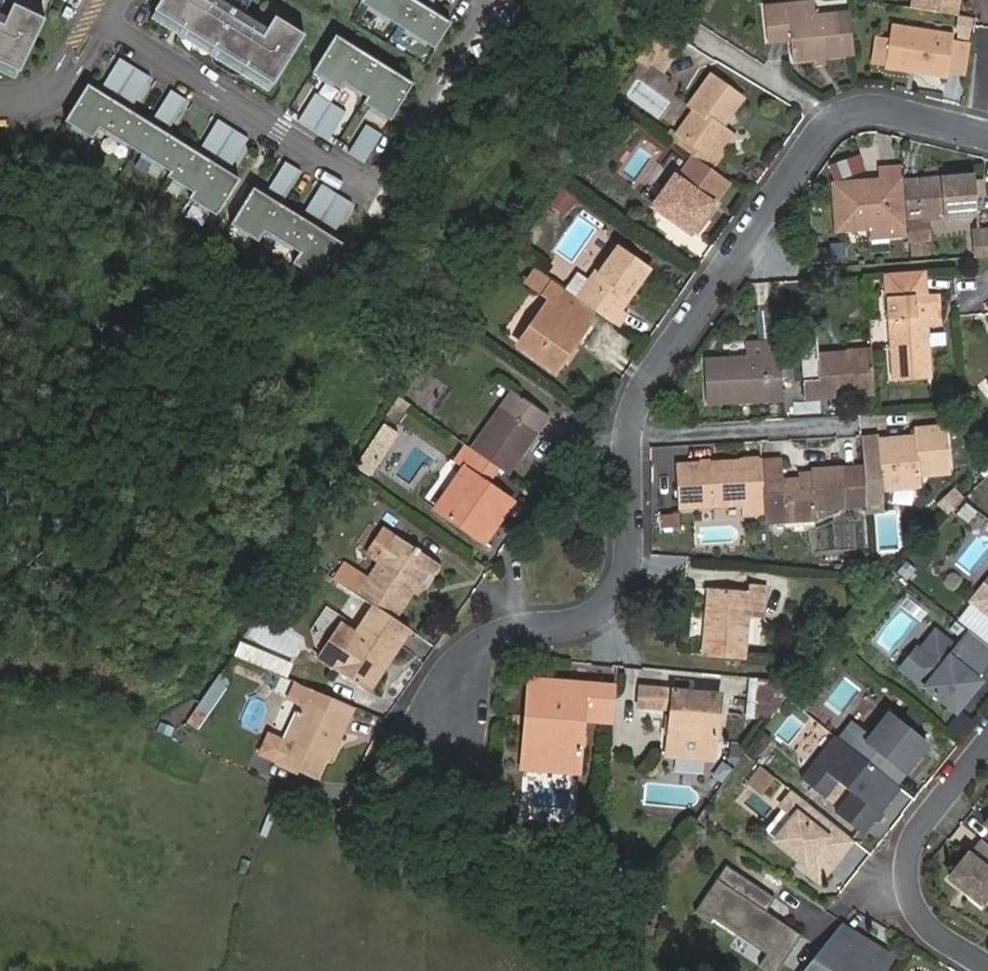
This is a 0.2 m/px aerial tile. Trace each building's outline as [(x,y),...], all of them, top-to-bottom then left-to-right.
[(2,0),(0,0),(0,64),(17,72),(18,72),(43,20),(42,20),(2,0)] [(42,20),(52,0),(2,0),(42,20)] [(152,11),(153,12),(270,85),(271,86),(302,37),(272,18),(260,37),(201,0),(159,0),(152,11)] [(247,0),(234,0),(229,8),(240,15),(249,1),(247,0)] [(409,0),(360,0),(358,4),(432,50),(448,24),(409,0)] [(742,4),(738,2),(728,20),(758,37),(769,19),(786,29),(803,0),(744,0),(742,4)] [(918,15),(959,21),(962,0),(920,0),(918,15)] [(153,12),(149,19),(266,92),(270,85),(153,12)] [(675,46),(652,32),(636,60),(658,73),(675,46)] [(929,81),(946,82),(949,37),(887,32),(883,72),(929,77),(929,81)] [(410,85),(333,36),(310,73),(337,90),(341,84),(364,98),(360,104),(388,122),(410,85)] [(148,78),(117,59),(100,87),(130,106),(148,78)] [(14,79),(17,72),(0,64),(0,73),(14,79)] [(680,135),(675,142),(688,152),(702,162),(725,129),(718,125),(713,121),(718,113),(723,117),(737,95),(705,74),(685,103),(692,108),(676,132),(680,135)] [(237,180),(85,85),(63,122),(90,139),(97,128),(168,172),(165,177),(190,193),(186,199),(214,216),(237,180)] [(184,101),(169,91),(151,119),(167,129),(184,101)] [(343,113),(313,94),(295,122),(325,141),(343,113)] [(718,125),(723,117),(718,113),(713,121),(718,125)] [(246,139),(216,120),(198,149),(228,168),(246,139)] [(379,136),(363,126),(345,154),(361,164),(379,136)] [(725,129),(702,162),(710,167),(732,134),(725,129)] [(702,162),(688,152),(651,202),(691,231),(701,218),(694,213),(707,196),(710,199),(724,178),(710,167),(702,162)] [(298,172),(283,162),(265,190),(281,200),(298,172)] [(878,184),(863,185),(863,192),(847,194),(847,186),(831,187),(835,234),(869,231),(898,229),(900,229),(896,171),(877,172),(878,184)] [(923,222),(976,217),(974,177),(901,183),(904,223),(905,245),(925,243),(923,222)] [(349,204),(319,185),(301,213),(332,232),(349,204)] [(563,216),(576,197),(557,185),(545,204),(563,216)] [(863,192),(863,185),(847,186),(847,194),(863,192)] [(340,244),(250,188),(228,225),(255,242),(262,231),(296,253),(290,264),(317,281),(340,244)] [(900,241),(898,229),(869,231),(871,244),(900,241)] [(968,240),(970,262),(987,260),(987,240),(968,240)] [(610,242),(573,296),(587,305),(613,323),(622,308),(616,304),(623,294),(617,290),(621,283),(628,287),(643,264),(610,242)] [(814,265),(845,260),(842,244),(811,249),(814,265)] [(550,280),(531,267),(522,280),(547,297),(517,342),(553,366),(573,339),(568,334),(587,305),(573,296),(550,280)] [(617,290),(623,294),(628,287),(621,283),(617,290)] [(904,302),(886,303),(883,303),(887,383),(923,382),(921,330),(920,320),(933,319),(932,306),(932,300),(919,300),(919,306),(907,308),(907,302),(904,302)] [(934,330),(933,319),(920,320),(921,330),(934,330)] [(699,400),(777,398),(776,355),(775,338),(761,339),(761,356),(741,356),(698,357),(699,400)] [(740,339),(741,356),(761,356),(761,339),(740,339)] [(867,397),(865,355),(810,357),(811,382),(796,382),(796,401),(867,397)] [(795,358),(796,382),(811,382),(810,357),(795,358)] [(510,385),(468,444),(491,460),(503,469),(545,408),(510,385)] [(411,404),(402,397),(390,415),(399,421),(411,404)] [(872,444),(857,445),(858,469),(860,499),(877,498),(877,493),(914,490),(914,478),(948,475),(945,428),(912,430),(912,436),(912,442),(904,443),(903,437),(872,439),(872,444)] [(468,444),(462,440),(451,455),(460,463),(433,503),(470,529),(481,513),(490,519),(506,496),(480,477),(491,460),(468,444)] [(758,517),(759,521),(810,519),(810,508),(836,506),(861,506),(860,499),(858,469),(835,469),(834,468),(802,469),(802,479),(791,479),(777,480),(776,458),(755,459),(756,461),(757,486),(758,517)] [(737,487),(757,486),(756,461),(736,462),(672,464),(675,507),(737,504),(737,487)] [(791,469),(791,479),(802,479),(802,469),(791,469)] [(738,518),(758,517),(757,486),(737,487),(737,504),(738,518)] [(877,498),(860,499),(861,506),(861,513),(878,512),(877,498)] [(481,513),(470,529),(479,535),(490,519),(481,513)] [(674,513),(654,514),(654,526),(674,525),(674,513)] [(390,612),(407,587),(420,567),(387,545),(376,538),(360,562),(371,569),(359,585),(357,590),(390,612)] [(420,567),(407,587),(415,592),(429,572),(420,567)] [(336,570),(332,576),(344,584),(348,578),(336,570)] [(348,578),(344,584),(355,591),(357,590),(359,585),(348,578)] [(974,597),(969,593),(955,610),(987,636),(987,579),(974,597)] [(698,624),(695,653),(740,658),(744,616),(757,617),(760,590),(741,588),(741,596),(709,593),(706,624),(698,624)] [(706,624),(709,593),(701,593),(698,624),(706,624)] [(406,625),(369,601),(326,666),(357,687),(378,656),(383,659),(406,625)] [(967,688),(963,684),(981,660),(954,639),(942,655),(921,638),(906,659),(914,665),(898,685),(943,720),(967,688)] [(239,643),(233,657),(285,677),(291,664),(239,643)] [(362,690),(383,659),(378,656),(357,687),(362,690)] [(206,676),(202,682),(207,686),(211,680),(206,676)] [(758,718),(789,681),(742,677),(738,717),(758,718)] [(306,684),(289,678),(282,694),(295,699),(279,737),(263,730),(254,751),(270,758),(308,776),(319,753),(316,751),(328,724),(336,728),(342,714),(348,701),(306,684)] [(578,714),(607,716),(609,687),(524,680),(522,704),(533,704),(528,759),(575,763),(578,714)] [(202,682),(188,702),(194,706),(207,686),(202,682)] [(710,763),(716,695),(635,689),(634,707),(666,710),(661,758),(710,763)] [(533,704),(522,704),(516,767),(574,772),(575,763),(528,759),(533,704)] [(809,762),(830,736),(794,707),(773,734),(809,762)] [(907,763),(916,752),(877,721),(858,746),(841,731),(828,747),(885,791),(895,778),(892,775),(904,760),(907,763)] [(323,755),(336,728),(328,724),(316,751),(319,753),(323,755)] [(849,846),(889,794),(885,791),(828,747),(825,744),(788,792),(810,809),(820,795),(836,808),(823,825),(849,845),(849,846)] [(724,765),(734,751),(719,750),(718,759),(724,765)] [(753,775),(740,793),(754,804),(768,787),(753,775)] [(811,887),(843,846),(785,801),(774,814),(787,824),(768,849),(796,869),(793,873),(811,887)] [(974,830),(987,842),(987,812),(974,830)] [(979,876),(987,864),(987,858),(984,855),(971,845),(940,884),(972,909),(987,889),(987,883),(979,876)] [(690,917),(687,921),(703,932),(705,927),(690,917)] [(887,962),(846,938),(844,942),(831,934),(802,970),(881,970),(887,962)] [(759,962),(768,949),(755,940),(746,954),(759,962)]
